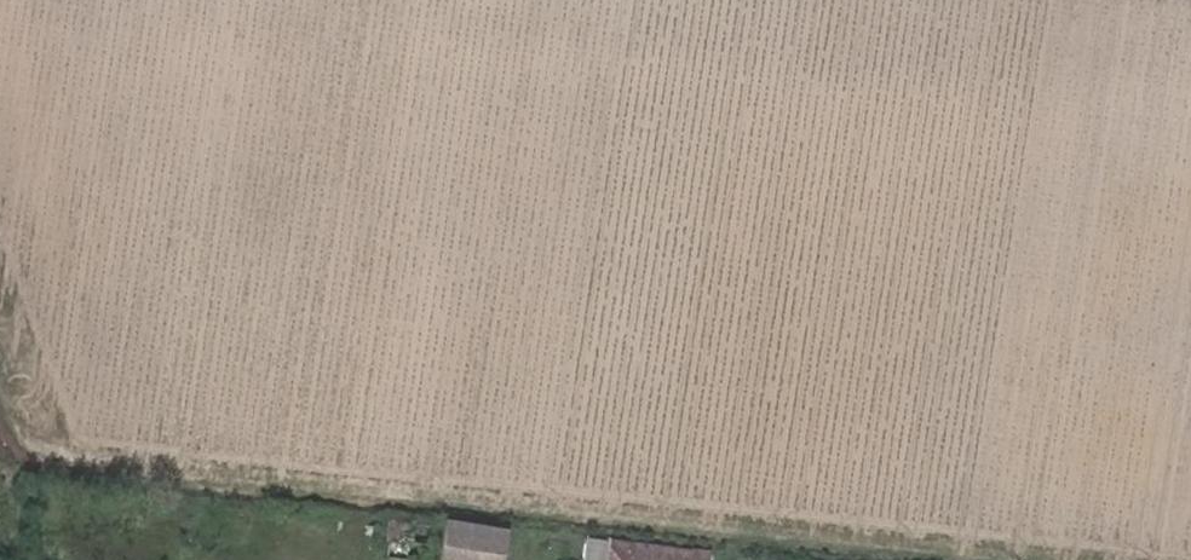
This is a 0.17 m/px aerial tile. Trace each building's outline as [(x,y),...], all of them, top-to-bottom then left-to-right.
[(505,529),(445,520),(439,559),(500,559),(505,529)] [(604,540),(586,537),(584,559),(602,559),(604,540)] [(692,551),(611,540),(608,559),(691,559),(692,551)] [(710,553),(692,551),(691,559),(709,559),(710,553)]
